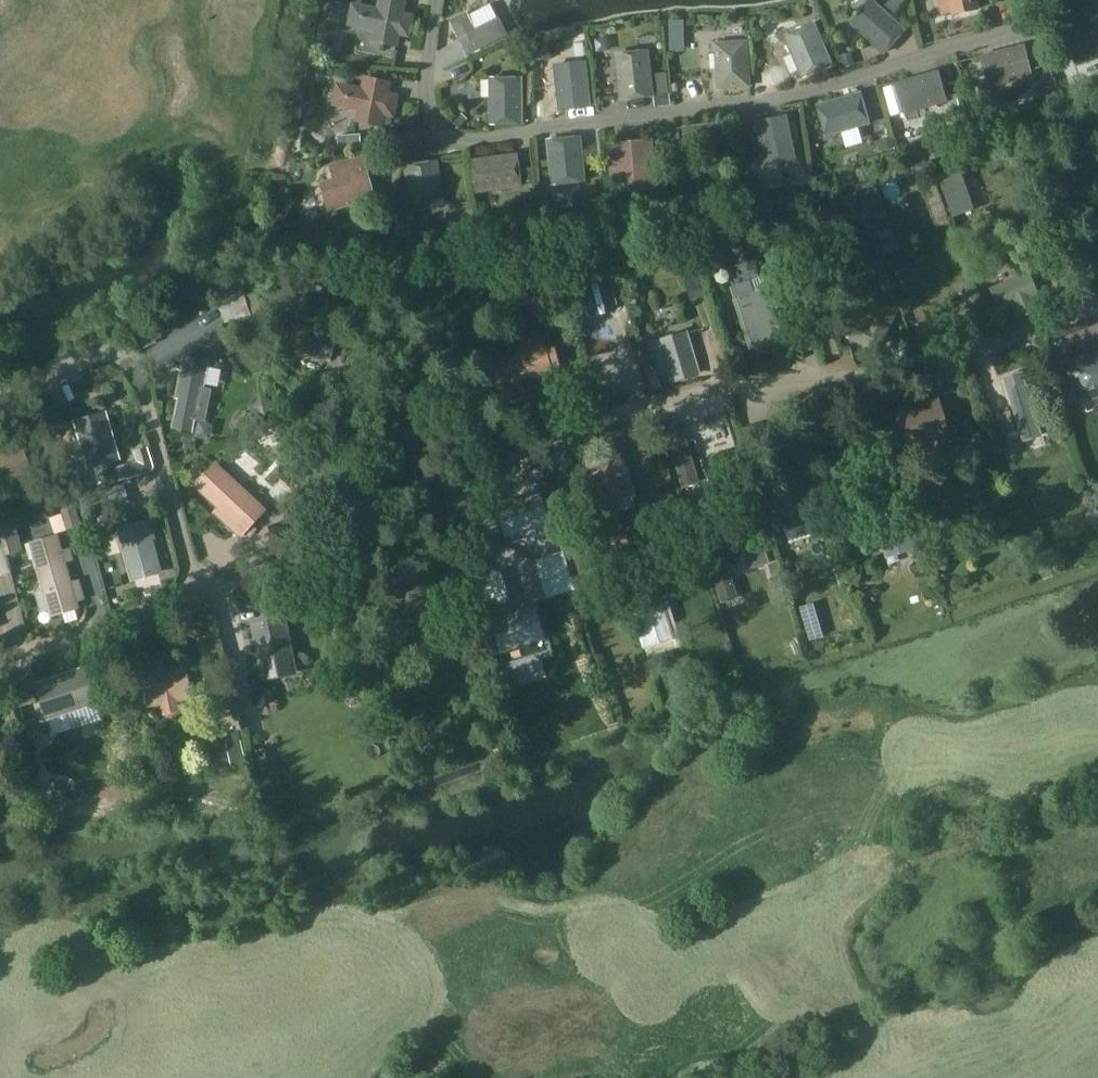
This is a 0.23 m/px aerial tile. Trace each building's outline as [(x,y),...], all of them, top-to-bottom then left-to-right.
[(406,2),(397,0),(378,0),(376,8),(352,3),(347,26),(372,31),(370,43),(398,48),(400,36),(409,38),(414,16),(404,14),(406,2)] [(977,0),(948,0),(951,15),(979,10),(977,0)] [(850,25),(884,57),(907,33),(872,1),(850,25)] [(449,21),(468,56),(508,36),(499,18),(476,30),(467,12),(449,21)] [(1078,65),(1097,58),(1097,20),(1066,32),(1078,65)] [(814,22),(783,35),(801,78),(832,65),(814,22)] [(717,90),(751,88),(747,41),(714,43),(717,90)] [(1024,45),(980,56),(988,87),(1032,76),(1024,45)] [(620,100),(654,96),(649,50),(614,54),(620,100)] [(554,65),(560,111),(592,106),(586,61),(554,65)] [(904,113),(948,102),(939,71),(896,83),(904,113)] [(388,93),(391,82),(364,77),(362,88),(337,82),(332,106),(357,111),(355,121),(382,127),(385,116),(394,118),(399,95),(388,93)] [(489,79),(490,124),(523,124),(522,78),(489,79)] [(817,105),(826,136),(870,123),(861,92),(817,105)] [(787,115),(755,122),(764,167),(796,160),(787,115)] [(547,139),(552,185),(587,181),(582,135),(547,139)] [(607,143),(611,181),(625,179),(626,192),(658,189),(652,138),(607,143)] [(475,193),(522,186),(517,153),(471,159),(475,193)] [(328,210),(377,197),(365,154),(330,164),(333,178),(320,181),(328,210)] [(404,166),(410,212),(446,207),(439,160),(404,166)] [(872,201),(882,219),(896,211),(886,193),(872,201)] [(604,264),(577,271),(590,315),(616,308),(604,264)] [(1035,298),(1040,297),(1029,272),(990,289),(1000,313),(1012,308),(1017,319),(1040,310),(1035,298)] [(737,298),(752,348),(782,337),(766,287),(737,298)] [(217,298),(219,303),(225,323),(250,316),(243,291),(231,294),(217,298)] [(878,352),(898,309),(895,308),(880,301),(869,325),(846,315),(838,332),(878,352)] [(295,324),(288,351),(331,361),(337,334),(295,324)] [(660,376),(667,374),(670,383),(701,374),(688,330),(650,342),(660,376)] [(492,359),(495,371),(476,376),(480,391),(499,386),(500,392),(522,386),(521,381),(553,372),(552,369),(561,367),(555,346),(546,348),(543,337),(532,340),(532,338),(518,341),(521,351),(492,359)] [(204,388),(210,362),(184,356),(175,399),(178,400),(172,429),(192,433),(195,420),(205,422),(212,390),(204,388)] [(1085,398),(1097,394),(1097,362),(1097,359),(1074,367),(1085,398)] [(1027,385),(1022,371),(1003,377),(1023,441),(1042,436),(1030,396),(1036,394),(1033,383),(1027,385)] [(906,451),(951,436),(939,398),(894,413),(906,451)] [(106,411),(73,420),(87,469),(120,459),(106,411)] [(682,489),(699,484),(686,439),(669,444),(682,489)] [(31,471),(21,442),(0,450),(0,482),(31,471)] [(633,499),(637,498),(623,453),(586,465),(601,510),(604,509),(607,517),(605,517),(610,532),(622,528),(618,513),(636,507),(633,499)] [(262,511),(213,466),(195,486),(220,509),(216,514),(239,535),(262,511)] [(800,501),(809,498),(801,473),(773,483),(780,504),(768,508),(777,533),(785,530),(789,544),(811,536),(807,525),(809,524),(800,501)] [(538,489),(493,503),(504,538),(549,524),(538,489)] [(886,559),(915,550),(898,496),(869,505),(886,559)] [(151,532),(148,520),(117,528),(131,581),(162,572),(153,540),(156,539),(154,531),(151,532)] [(72,581),(66,562),(74,560),(70,548),(62,549),(58,534),(28,543),(50,617),(80,608),(78,601),(85,599),(79,579),(72,581)] [(786,548),(789,561),(813,555),(810,542),(786,548)] [(600,546),(573,555),(584,592),(597,588),(593,574),(607,570),(600,546)] [(436,583),(398,596),(405,619),(390,626),(395,641),(397,648),(438,634),(430,611),(444,606),(436,583)] [(632,613),(644,650),(646,650),(649,659),(684,648),(669,601),(632,613)] [(533,605),(488,618),(498,653),(543,639),(533,605)] [(285,613),(250,619),(262,681),(298,674),(285,613)] [(650,675),(681,665),(679,657),(647,667),(650,675)] [(186,666),(165,670),(163,658),(140,663),(147,706),(162,703),(163,712),(168,717),(177,715),(180,711),(178,701),(192,698),(186,666)] [(105,720),(100,703),(87,665),(34,683),(46,720),(79,710),(84,727),(105,720)] [(256,749),(266,800),(277,798),(266,747),(256,749)]
